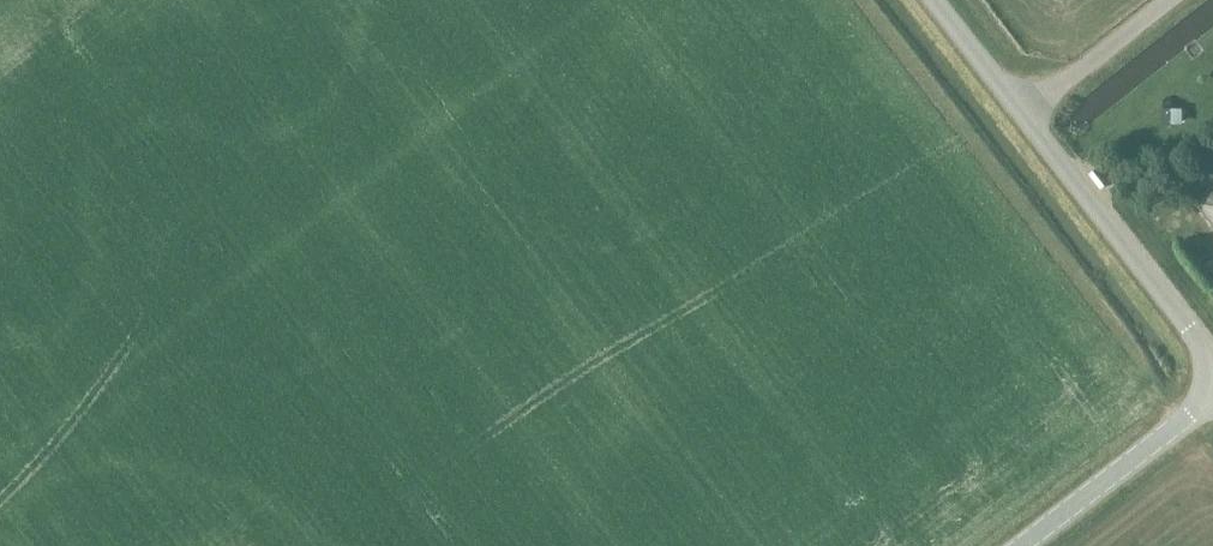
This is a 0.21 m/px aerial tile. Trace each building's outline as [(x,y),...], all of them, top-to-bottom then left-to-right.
[(1200,173),(1212,190),(1197,201),(1212,221),(1212,163),(1200,173)]
